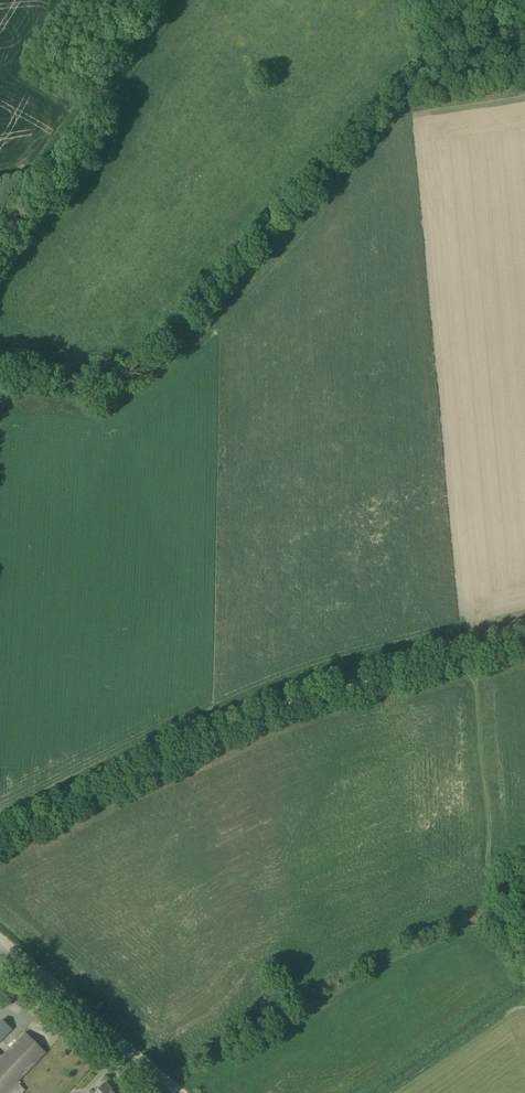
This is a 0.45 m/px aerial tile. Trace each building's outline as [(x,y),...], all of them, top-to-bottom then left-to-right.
[(4,1037),(12,1029),(3,1020),(0,1023),(0,1042),(4,1037)] [(0,1054),(0,1092),(7,1092),(46,1053),(25,1033),(3,1056),(0,1054)] [(105,1083),(96,1092),(116,1092),(105,1083)]
